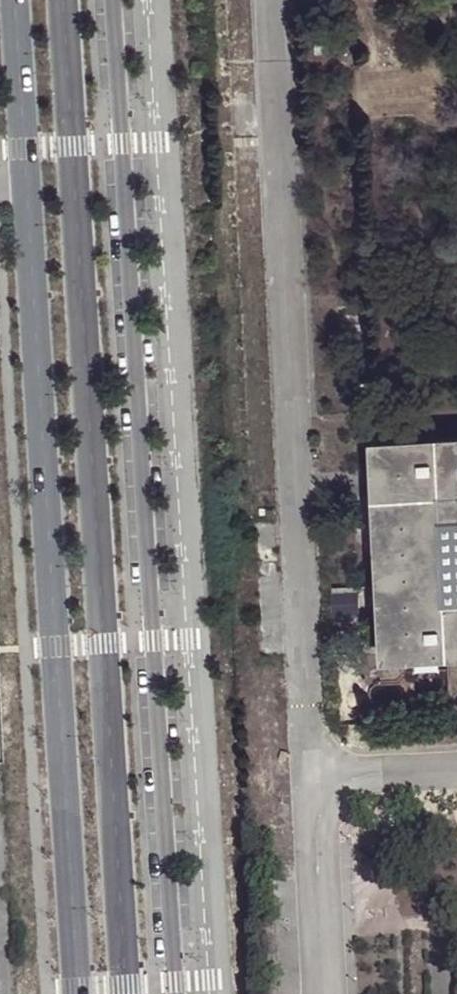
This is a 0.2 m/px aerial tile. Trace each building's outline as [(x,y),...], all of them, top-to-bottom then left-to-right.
[(382,659),(456,656),(456,436),(372,441),(382,659)]
